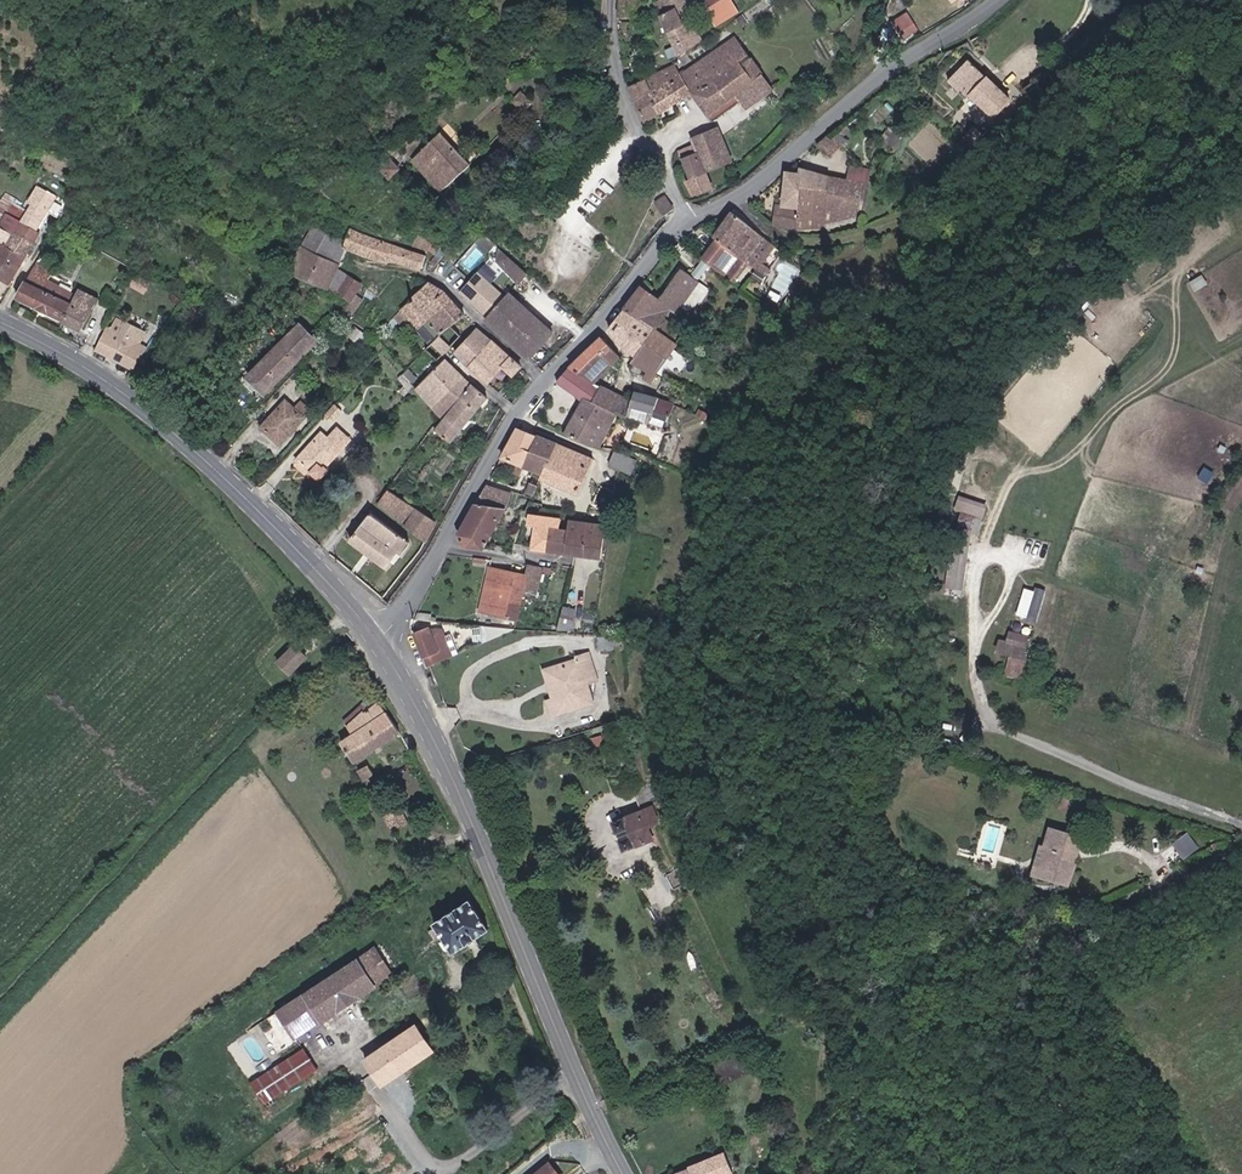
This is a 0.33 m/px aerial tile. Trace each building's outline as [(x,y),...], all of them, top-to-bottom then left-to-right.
[(621,15),(637,16),(639,0),(621,0),(621,15)] [(692,0),(661,0),(655,3),(681,53),(705,38),(697,25),(691,28),(684,14),(695,6),(692,0)] [(721,21),(739,10),(733,0),(707,0),(721,21)] [(738,18),(743,25),(776,0),(762,0),(738,18)] [(913,28),(903,13),(888,23),(898,38),(913,28)] [(683,73),(696,93),(712,120),(739,101),(735,94),(763,76),(734,36),(683,73)] [(973,59),(955,75),(993,118),(1013,100),(991,75),(988,77),(973,59)] [(696,93),(683,73),(677,64),(631,86),(644,123),(696,93)] [(739,101),(744,109),(771,90),(763,76),(735,94),(739,101)] [(523,111),(532,102),(522,91),(513,100),(523,111)] [(973,127),(963,136),(975,148),(985,138),(973,127)] [(707,172),(733,162),(720,128),(694,138),(696,144),(700,155),(707,172)] [(433,136),(407,163),(439,195),(466,169),(439,142),(433,136)] [(835,147),(826,137),(815,146),(823,158),(835,147)] [(700,155),(696,144),(680,150),(691,179),(686,181),(693,197),(714,189),(707,172),(700,155)] [(643,170),(649,168),(646,161),(640,164),(643,170)] [(801,173),(788,170),(782,203),(777,203),(774,225),(797,232),(825,231),(826,227),(855,220),(857,211),(863,211),(866,184),(803,167),(801,173)] [(28,255),(51,209),(55,211),(59,204),(53,201),(56,195),(36,185),(27,202),(30,204),(16,233),(10,246),(28,255)] [(16,233),(30,204),(27,202),(4,191),(0,199),(0,225),(16,233)] [(659,216),(674,204),(664,193),(649,205),(659,216)] [(776,248),(735,212),(715,237),(717,239),(741,257),(764,275),(769,268),(763,263),(776,248)] [(10,246),(16,233),(0,225),(0,248),(3,242),(10,246)] [(309,225),(301,247),(340,263),(345,248),(348,240),(309,225)] [(353,227),(348,240),(345,248),(367,257),(375,236),(353,227)] [(395,243),(375,236),(367,257),(388,265),(390,260),(395,243)] [(717,239),(704,258),(727,276),(741,257),(717,239)] [(10,246),(3,242),(0,248),(0,275),(15,282),(28,255),(10,246)] [(428,254),(395,243),(390,260),(424,270),(428,254)] [(301,247),(289,273),(329,289),(340,263),(301,247)] [(519,284),(528,274),(499,247),(496,262),(519,284)] [(21,298),(65,319),(78,293),(47,278),(52,268),(38,262),(21,298)] [(501,293),(477,273),(460,293),(484,313),(501,293)] [(666,324),(669,320),(675,313),(679,315),(701,286),(683,273),(659,301),(645,289),(611,332),(640,359),(666,324)] [(415,297),(397,317),(403,324),(411,316),(422,326),(420,329),(423,333),(421,336),(433,347),(466,312),(443,290),(428,282),(423,286),(414,295),(415,297)] [(84,328),(99,296),(80,288),(78,293),(65,319),(84,328)] [(487,320),(531,360),(555,334),(511,294),(487,320)] [(107,327),(95,351),(135,370),(147,346),(121,333),(127,322),(116,317),(110,329),(107,327)] [(246,379),(266,400),(271,395),(273,396),(276,393),(275,391),(323,341),(303,321),(246,379)] [(647,385),(653,389),(658,381),(656,380),(687,339),(666,324),(640,359),(635,365),(651,379),(647,385)] [(480,327),(456,351),(489,384),(504,369),(514,379),(523,369),(480,327)] [(621,355),(604,336),(572,367),(595,382),(621,355)] [(448,359),(418,389),(444,420),(437,432),(452,444),(490,398),(448,359)] [(586,398),(595,401),(601,385),(595,382),(572,367),(558,382),(586,398)] [(397,390),(404,396),(413,386),(401,374),(398,378),(404,383),(397,390)] [(602,384),(601,385),(595,401),(615,411),(628,418),(651,424),(654,413),(632,407),(635,400),(602,384)] [(637,391),(635,400),(632,407),(654,413),(656,414),(660,397),(637,391)] [(587,441),(601,444),(615,411),(595,401),(586,398),(567,431),(587,441)] [(287,402),(265,427),(283,443),(305,419),(287,402)] [(336,405),(326,415),(334,423),(344,412),(336,405)] [(323,431),(299,456),(310,466),(322,476),(330,467),(327,464),(351,438),(339,427),(330,437),(323,431)] [(595,460),(519,427),(504,457),(543,474),(541,479),(544,480),(579,495),(595,460)] [(635,460),(615,451),(609,464),(629,473),(635,460)] [(310,466),(299,456),(295,461),(306,470),(310,466)] [(535,495),(540,484),(530,482),(526,492),(535,495)] [(514,492),(489,484),(463,534),(470,544),(487,547),(508,507),(514,492)] [(381,504),(425,540),(437,520),(390,493),(381,504)] [(944,593),(967,596),(977,499),(956,497),(955,509),(958,510),(956,534),(950,534),(944,593)] [(374,512),(353,538),(387,566),(399,552),(404,556),(413,544),(374,512)] [(566,554),(570,529),(562,528),(564,517),(531,513),(529,525),(536,526),(533,549),(566,554)] [(571,519),(570,529),(566,554),(601,559),(606,524),(571,519)] [(529,564),(527,573),(524,590),(540,593),(545,567),(529,564)] [(527,573),(490,566),(482,609),(512,614),(511,621),(518,622),(524,590),(527,573)] [(1039,620),(1045,589),(1024,585),(1017,615),(1039,620)] [(565,607),(559,632),(576,633),(580,608),(565,607)] [(484,642),(515,629),(515,627),(482,626),(484,642)] [(418,633),(432,664),(454,655),(449,645),(441,648),(434,632),(432,627),(418,633)] [(442,628),(434,632),(441,648),(449,645),(442,628)] [(1021,677),(1028,650),(1031,635),(1010,631),(1008,641),(1000,639),(998,649),(1012,653),(1008,674),(1021,677)] [(607,650),(609,640),(600,637),(597,648),(607,650)] [(311,655),(298,642),(279,661),(292,674),(311,655)] [(583,685),(596,680),(587,655),(549,668),(558,695),(547,699),(552,715),(589,703),(583,685)] [(401,731),(380,703),(370,711),(368,710),(351,723),(357,731),(342,742),(358,763),(401,731)] [(369,766),(360,772),(372,788),(378,784),(373,778),(376,776),(369,766)] [(647,783),(633,790),(643,812),(616,824),(628,852),(658,839),(650,822),(662,816),(647,783)] [(400,809),(384,816),(391,831),(407,823),(400,809)] [(1036,874),(1071,882),(1082,834),(1050,827),(1046,845),(1043,845),(1036,874)] [(1184,859),(1201,847),(1189,830),(1172,843),(1184,859)] [(473,900),(435,923),(454,955),(492,932),(473,900)] [(413,920),(278,1010),(298,1039),(433,949),(413,920)] [(437,1052),(419,1023),(367,1056),(386,1086),(437,1052)] [(318,1070),(306,1051),(255,1083),(270,1106),(276,1102),(273,1098),(318,1070)] [(673,1173),(733,1173),(736,1173),(726,1151),(673,1173)] [(535,1173),(563,1173),(552,1161),(535,1173)]
